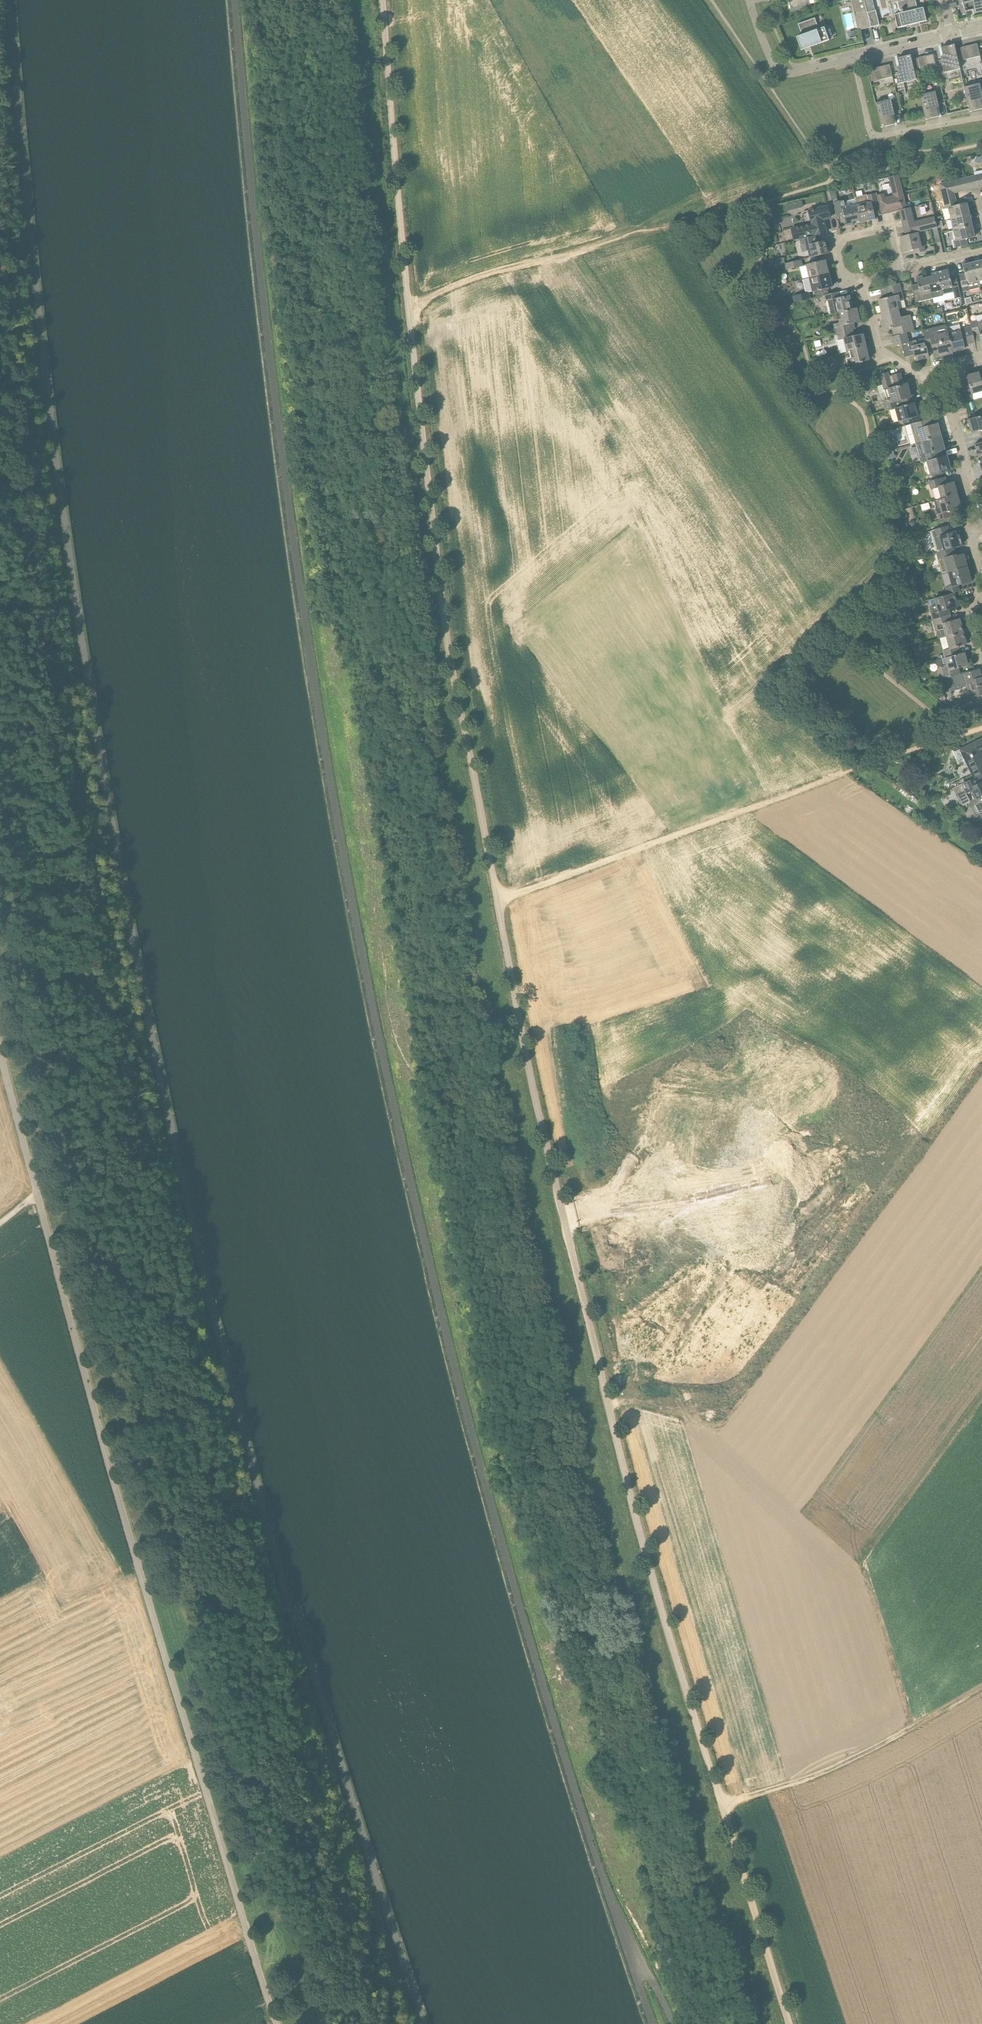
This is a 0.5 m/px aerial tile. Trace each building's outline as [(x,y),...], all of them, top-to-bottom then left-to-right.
[(791,10),(809,5),(807,0),(789,0),(791,10)] [(920,23),(927,21),(924,8),(918,9),(916,0),(906,0),(904,1),(898,2),(900,11),(901,14),(895,15),(898,29),(920,23)] [(981,0),(958,0),(961,13),(974,10),(974,14),(981,12),(981,4),(981,0)] [(872,28),(881,25),(877,11),(868,13),(872,28)] [(859,31),(872,28),(868,13),(856,16),(859,31)] [(801,51),(829,40),(825,27),(819,29),(815,18),(798,24),(802,36),(796,38),(801,51)] [(972,58),(980,57),(977,44),(969,46),(972,58)] [(945,65),(947,73),(960,69),(954,45),(941,48),(943,57),(941,57),(943,66),(945,65)] [(965,60),(972,58),(969,46),(962,48),(965,60)] [(929,69),(936,67),(933,54),(926,56),(929,69)] [(902,76),(903,83),(917,80),(911,55),(897,58),(900,67),(897,68),(899,76),(902,76)] [(921,71),(929,69),(926,56),(918,58),(921,71)] [(885,79),(893,77),(890,65),(882,67),(885,79)] [(877,81),(885,79),(882,67),(874,69),(877,81)] [(981,109),(981,104),(981,100),(981,93),(981,91),(979,92),(977,84),(964,87),(970,112),(981,109)] [(925,120),(939,117),(937,108),(939,107),(937,99),(935,100),(933,92),(920,95),(925,120)] [(881,128),(894,125),(892,116),(895,115),(893,107),(890,108),(888,100),(875,103),(881,128)] [(899,211),(907,209),(898,175),(889,178),(893,197),(885,199),(884,194),(877,196),(881,212),(881,215),(899,211)] [(977,188),(975,176),(969,178),(972,189),(977,188)] [(972,189),(969,178),(963,179),(966,190),(972,189)] [(958,180),(960,192),(966,190),(963,179),(958,180)] [(958,192),(955,181),(939,185),(954,193),(958,192)] [(954,193),(939,185),(943,202),(955,199),(954,193)] [(881,212),(877,196),(876,194),(866,196),(868,204),(855,207),(859,221),(860,220),(860,223),(876,220),(874,214),(881,212)] [(853,222),(859,221),(855,207),(851,208),(850,206),(847,207),(845,200),(833,203),(837,217),(844,215),(847,227),(853,225),(853,222)] [(970,208),(969,202),(948,208),(950,219),(969,214),(968,209),(970,208)] [(799,240),(815,236),(826,234),(823,220),(830,219),(827,206),(808,211),(811,224),(790,229),(794,241),(799,240)] [(930,230),(937,229),(935,223),(934,218),(914,223),(910,208),(907,209),(899,211),(903,228),(905,227),(907,235),(917,233),(930,230)] [(953,230),(974,225),(974,223),(971,223),(969,214),(950,219),(953,230)] [(953,242),(955,248),(967,245),(966,239),(975,237),(973,231),(976,231),(974,225),(953,230),(956,241),(953,242)] [(937,229),(930,230),(934,244),(940,243),(937,229)] [(900,246),(902,253),(914,250),(915,254),(925,252),(923,246),(920,247),(917,233),(907,235),(900,237),(902,245),(900,246)] [(802,253),(808,251),(810,258),(829,254),(826,241),(816,243),(815,236),(799,240),(802,253)] [(786,270),(803,266),(802,259),(785,263),(786,270)] [(809,279),(828,274),(825,260),(806,265),(809,279)] [(981,288),(979,281),(975,263),(969,264),(968,262),(962,263),(965,273),(959,274),(962,288),(963,288),(964,292),(981,288)] [(938,273),(942,290),(943,294),(960,291),(956,276),(950,278),(948,270),(938,273)] [(932,293),(942,290),(938,273),(931,274),(932,277),(928,278),(932,298),(933,298),(932,293)] [(811,298),(810,293),(832,288),(828,274),(809,279),(804,280),(807,292),(793,296),(793,299),(794,302),(811,298)] [(916,302),(932,298),(928,278),(924,279),(923,276),(916,278),(918,285),(912,286),(916,302)] [(898,302),(903,301),(899,284),(885,287),(887,298),(878,300),(881,315),(900,311),(898,302)] [(839,312),(853,309),(849,296),(839,298),(838,292),(824,296),(826,302),(829,314),(835,313),(839,312)] [(837,334),(852,330),(851,324),(860,322),(857,308),(853,309),(839,312),(841,319),(839,320),(839,323),(833,325),(836,334),(837,334)] [(899,335),(907,333),(915,331),(911,314),(901,317),(900,311),(881,315),(885,330),(897,327),(899,335)] [(978,323),(977,320),(971,322),(972,326),(961,328),(960,324),(959,324),(964,346),(975,343),(981,342),(981,345),(981,322),(978,323)] [(965,349),(964,346),(959,324),(947,327),(952,352),(965,349)] [(934,356),(952,352),(947,327),(946,325),(923,330),(925,338),(927,349),(932,348),(934,356)] [(849,351),(866,347),(863,334),(854,336),(852,330),(837,334),(838,340),(843,339),(846,352),(849,351)] [(929,358),(927,349),(925,338),(910,342),(907,333),(899,335),(890,337),(893,347),(901,345),(903,351),(907,350),(908,356),(914,355),(915,361),(929,358)] [(846,373),(861,369),(859,363),(869,361),(866,347),(849,351),(851,358),(850,358),(852,364),(844,366),(846,373)] [(981,392),(981,383),(981,381),(979,372),(966,375),(968,381),(961,383),(966,400),(973,398),(972,394),(981,392)] [(884,390),(903,385),(900,374),(889,377),(888,373),(880,375),(884,390)] [(895,408),(914,403),(915,403),(912,391),(909,391),(907,384),(903,385),(884,390),(884,391),(887,400),(882,401),(885,411),(895,408)] [(905,426),(922,421),(919,410),(916,411),(914,403),(895,408),(898,422),(902,421),(904,426),(905,426)] [(981,436),(981,416),(967,420),(971,433),(980,431),(981,437),(981,436)] [(915,443),(941,436),(937,423),(930,425),(929,420),(922,421),(905,426),(910,445),(915,443)] [(926,462),(940,458),(938,452),(945,450),(941,436),(915,443),(918,452),(921,463),(926,462)] [(926,462),(930,475),(950,470),(946,456),(940,458),(926,462)] [(941,499),(958,494),(954,482),(948,484),(946,477),(928,482),(931,489),(938,487),(941,499)] [(937,514),(939,520),(954,516),(952,511),(962,508),(958,494),(941,499),(934,501),(938,514),(937,514)] [(943,551),(954,548),(962,545),(959,536),(957,536),(955,531),(950,533),(948,526),(933,531),(935,538),(939,537),(943,551)] [(948,572),(967,567),(967,566),(968,565),(967,561),(966,561),(964,554),(958,556),(956,555),(954,548),(943,551),(936,553),(938,560),(942,574),(948,572)] [(947,595),(954,593),(960,591),(958,586),(972,582),(967,567),(948,572),(952,586),(945,588),(947,595)] [(932,620),(950,615),(948,610),(958,607),(954,593),(947,595),(934,599),(936,606),(929,608),(932,620)] [(946,637),(963,632),(959,619),(951,621),(950,615),(932,620),(936,632),(944,629),(946,637)] [(945,658),(960,654),(959,647),(966,645),(963,632),(946,637),(949,649),(943,651),(945,658)] [(947,678),(956,676),(955,669),(968,666),(964,653),(960,654),(945,658),(947,665),(940,668),(943,679),(947,678)] [(981,695),(981,679),(979,669),(956,676),(947,678),(951,691),(960,688),(960,687),(967,685),(968,690),(971,689),(974,698),(981,695)] [(977,777),(981,774),(981,756),(979,750),(981,749),(981,739),(959,750),(973,779),(977,777)] [(981,797),(981,782),(980,783),(977,777),(973,779),(966,782),(964,778),(960,780),(962,784),(956,787),(958,791),(963,788),(965,795),(970,792),(974,800),(981,797)] [(974,800),(974,801),(975,805),(973,806),(977,814),(981,812),(981,797),(974,800)]
